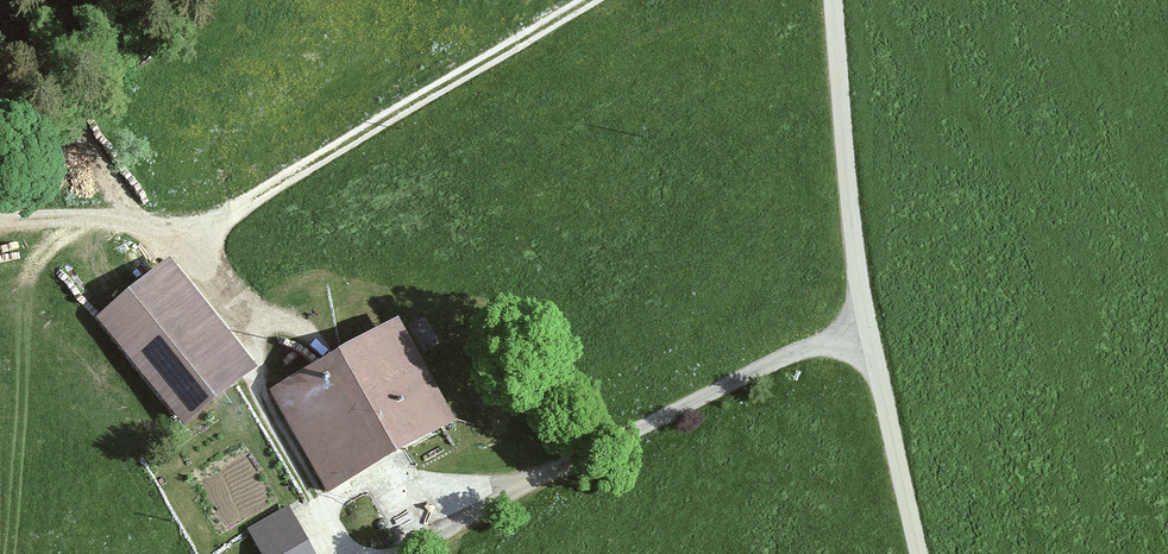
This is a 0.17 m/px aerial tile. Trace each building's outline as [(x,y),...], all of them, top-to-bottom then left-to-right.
[(257,370),(170,261),(96,320),(183,428),(257,370)] [(459,423),(402,319),(267,393),(325,497),(459,423)] [(246,529),(259,553),(313,553),(287,507),(246,529)]
